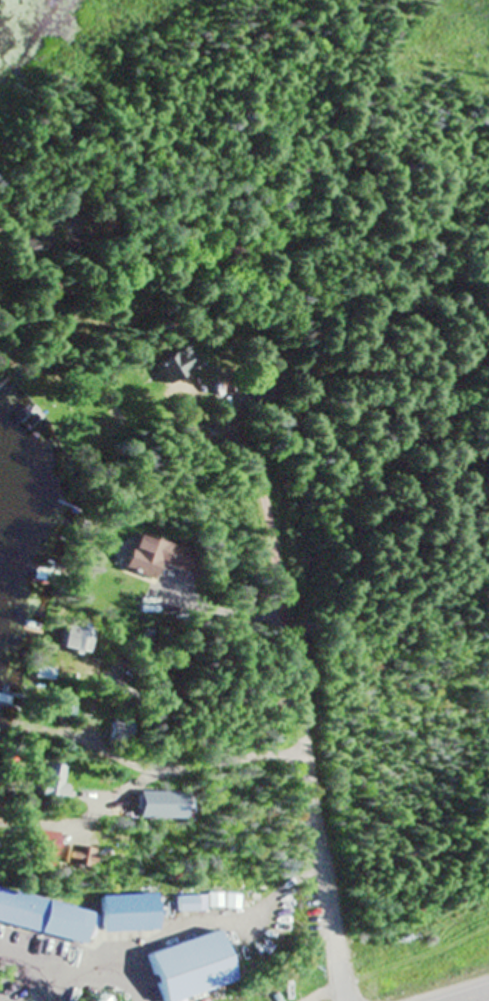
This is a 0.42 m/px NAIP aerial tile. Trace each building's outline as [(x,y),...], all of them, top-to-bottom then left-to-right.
[(11,247),(20,266),(50,251),(40,232),(11,247)] [(164,385),(197,365),(186,345),(152,365),(164,385)] [(120,571),(152,581),(158,564),(197,577),(204,556),(133,533),(120,571)] [(58,649),(85,653),(89,630),(62,626),(58,649)] [(38,788),(60,793),(65,767),(44,763),(38,788)] [(23,855),(52,858),(54,835),(25,832),(23,855)] [(91,870),(93,850),(66,847),(64,866),(91,870)] [(83,945),(85,937),(92,938),(98,914),(0,890),(0,924),(83,945)] [(121,892),(121,920),(139,920),(139,892),(121,892)] [(196,896),(175,897),(175,913),(197,912),(196,896)] [(231,984),(216,933),(145,954),(159,1000),(172,1000),(231,984)]
